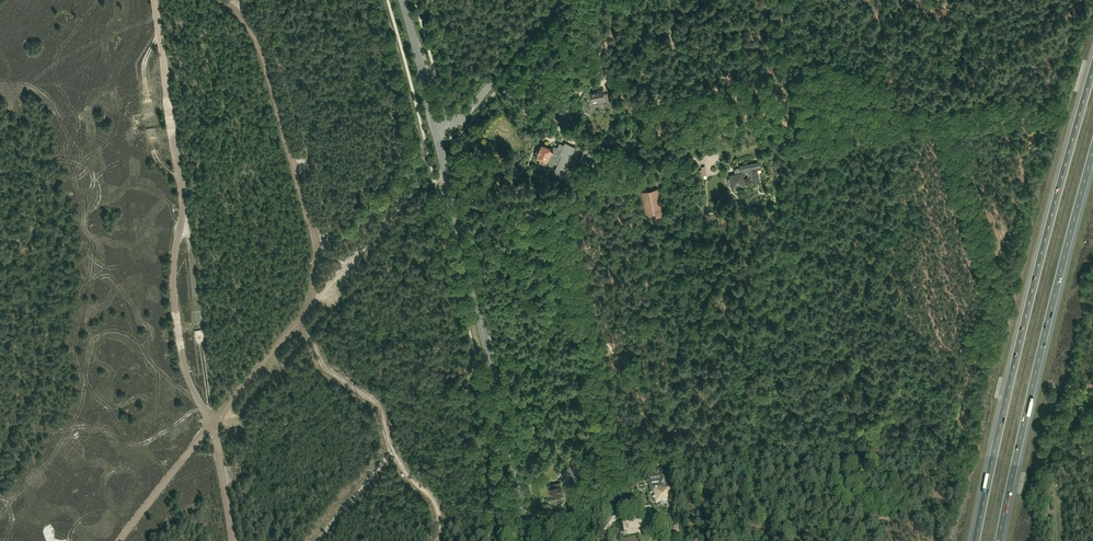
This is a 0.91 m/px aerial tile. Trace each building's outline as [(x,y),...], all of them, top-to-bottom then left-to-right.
[(598,91),(590,93),(591,93),(588,94),(589,100),(592,99),(592,100),(597,99),(597,102),(608,100),(607,93),(603,93),(602,89),(597,90),(598,91)] [(574,121),(564,117),(561,124),(571,128),(574,121)] [(565,142),(564,145),(559,143),(557,148),(553,146),(552,148),(542,144),(536,157),(547,162),(548,161),(551,162),(550,164),(553,165),(554,163),(557,165),(553,173),(562,177),(575,147),(565,142)] [(585,148),(579,161),(583,164),(584,162),(597,168),(602,156),(590,150),(585,148)] [(761,161),(739,165),(740,168),(739,169),(738,167),(735,168),(735,169),(734,169),(735,173),(729,174),(732,189),(745,186),(743,172),(750,171),(752,180),(753,180),(754,185),(760,184),(757,168),(762,167),(761,161)] [(513,177),(511,169),(504,171),(506,178),(513,177)] [(663,216),(658,188),(641,191),(646,219),(663,216)] [(577,466),(574,456),(568,457),(569,458),(564,459),(564,462),(565,466),(570,465),(571,467),(577,466)] [(648,485),(650,486),(651,493),(655,492),(657,501),(670,499),(668,489),(667,490),(666,488),(665,488),(661,484),(664,479),(663,475),(648,477),(649,483),(648,485)] [(589,480),(589,487),(598,487),(598,484),(601,484),(600,479),(589,480)] [(549,492),(551,492),(552,498),(563,496),(562,492),(563,492),(562,486),(561,486),(560,482),(547,485),(549,492)] [(627,531),(625,521),(617,522),(619,533),(627,531)] [(677,524),(670,526),(671,533),(672,532),(678,531),(679,531),(677,524)]
